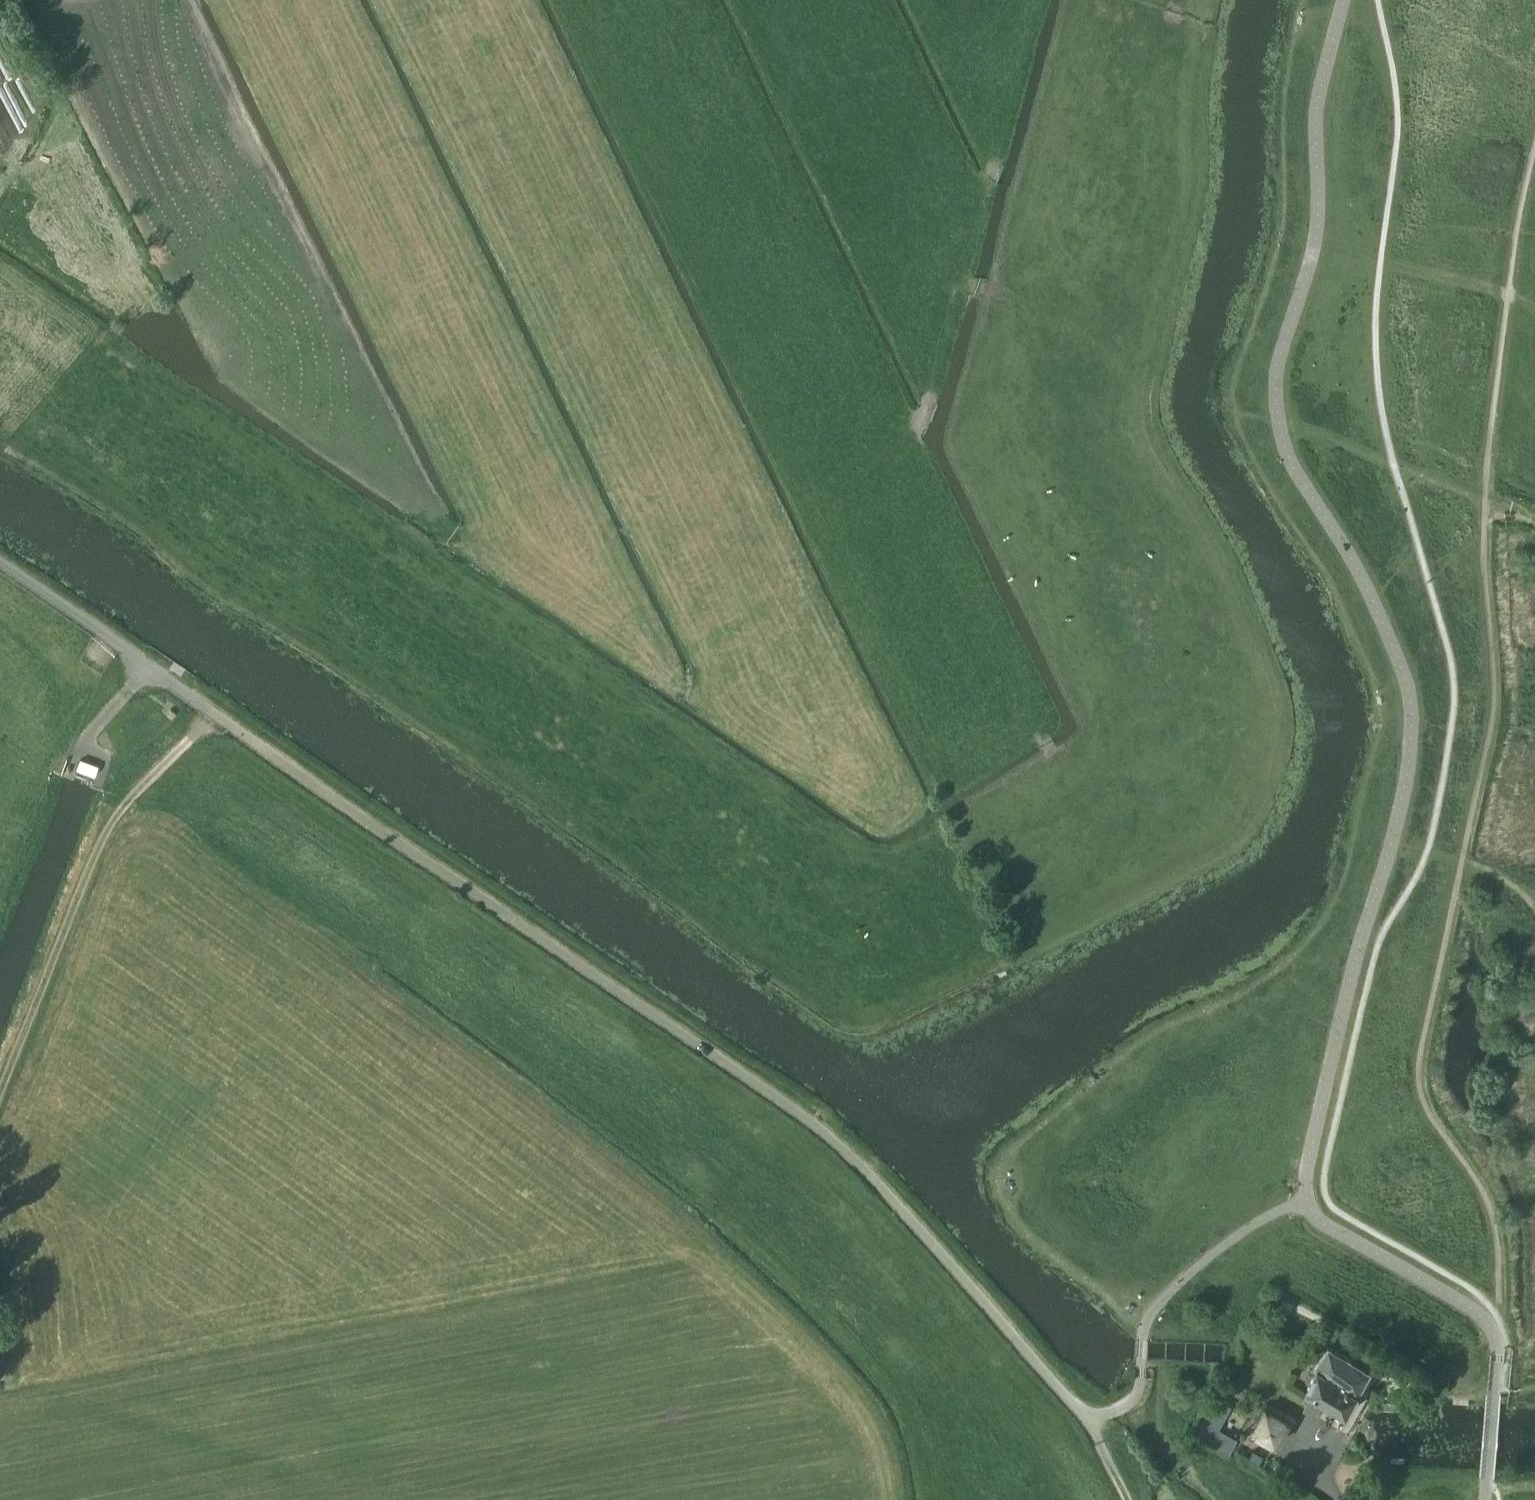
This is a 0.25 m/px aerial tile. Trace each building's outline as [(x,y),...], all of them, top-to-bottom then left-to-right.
[(98,765),(80,758),(77,767),(95,774),(98,765)] [(1357,1389),(1362,1382),(1363,1382),(1364,1380),(1364,1379),(1368,1371),(1368,1372),(1370,1369),(1367,1368),(1366,1369),(1354,1362),(1354,1360),(1326,1345),(1325,1347),(1325,1348),(1315,1367),(1316,1367),(1302,1391),(1330,1407),(1331,1405),(1342,1412),(1341,1412),(1345,1414),(1346,1411),(1345,1411),(1355,1394),(1356,1394),(1358,1390),(1357,1389)] [(1303,1409),(1317,1417),(1323,1407),(1309,1399),(1303,1409)] [(1230,1409),(1217,1402),(1210,1415),(1223,1422),(1230,1409)] [(1252,1430),(1275,1443),(1288,1420),(1261,1405),(1254,1419),(1257,1421),(1252,1430)]
